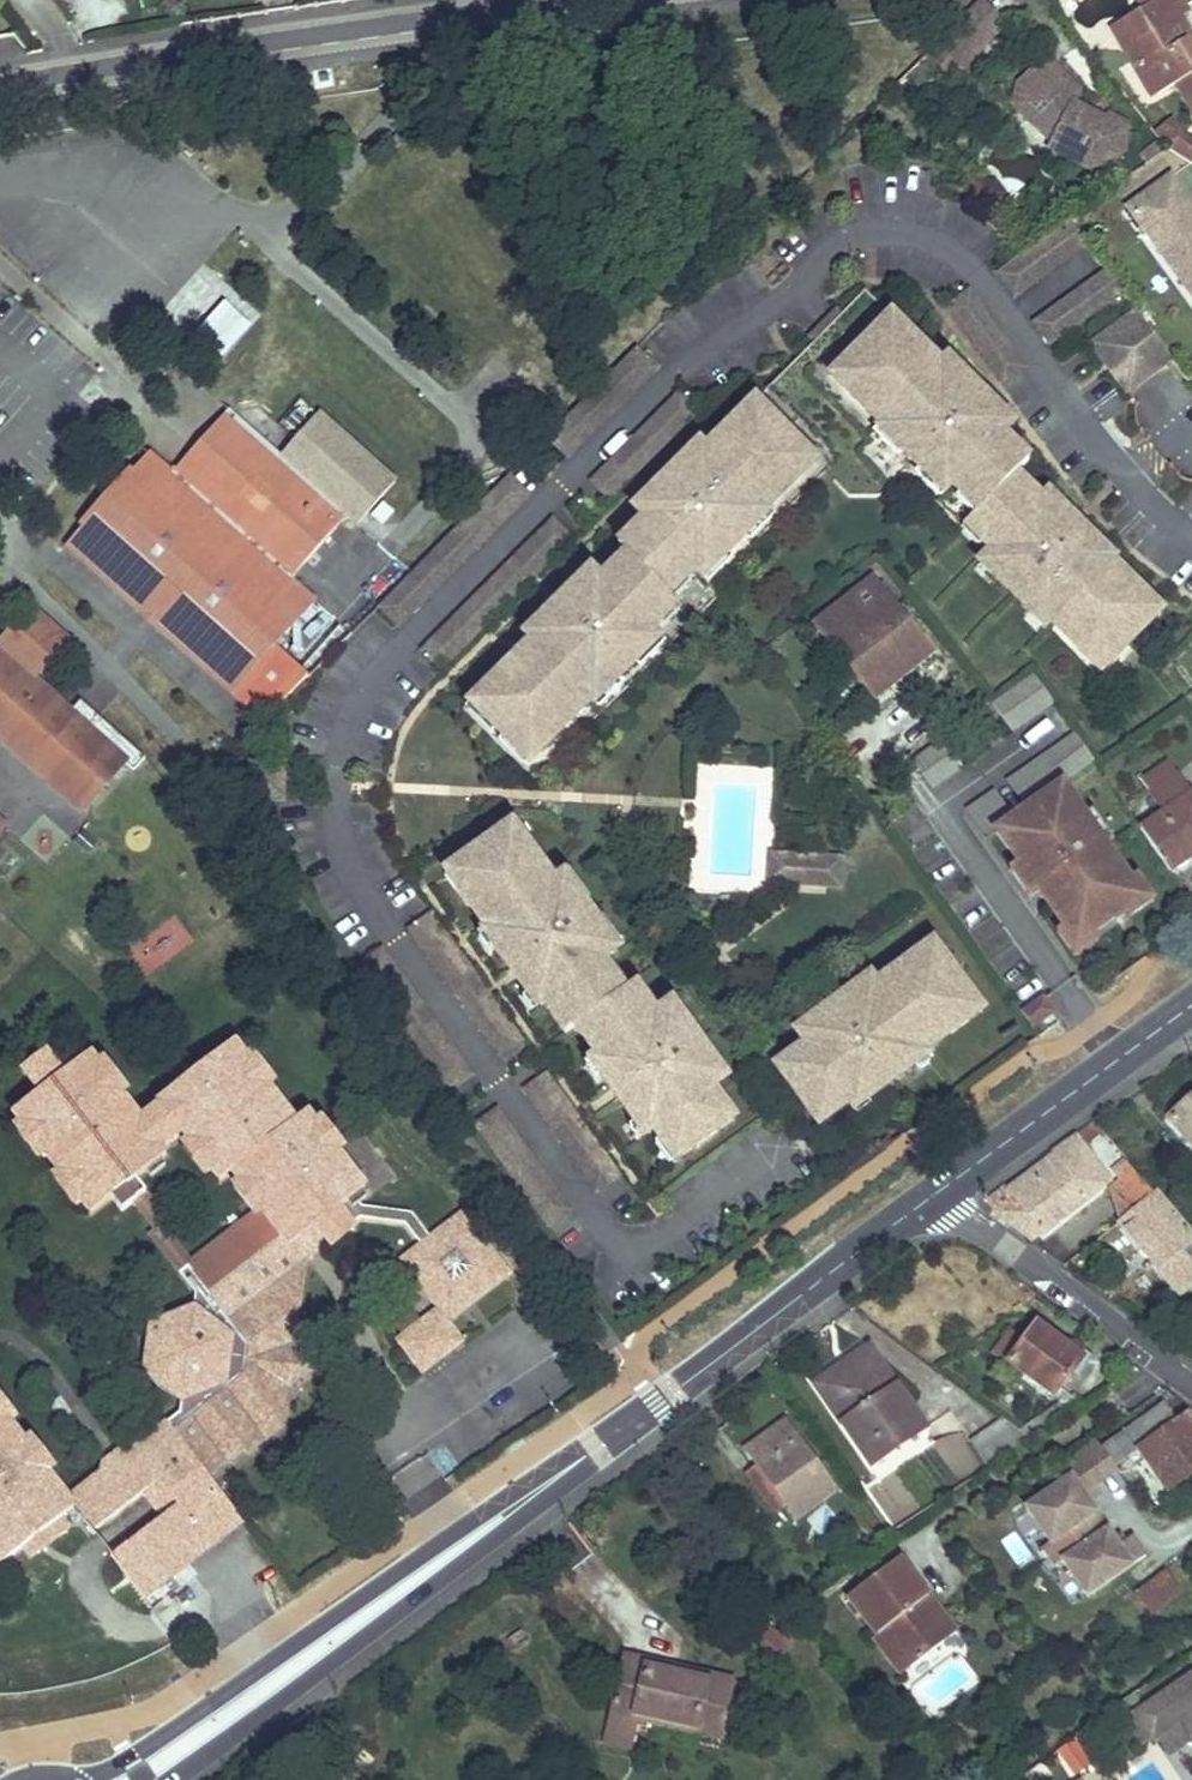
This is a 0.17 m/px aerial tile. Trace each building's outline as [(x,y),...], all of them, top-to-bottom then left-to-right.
[(1003,24),(978,0),(935,45),(960,69),(1003,24)] [(1191,54),(1191,37),(1181,18),(1190,13),(1182,0),(1137,0),(1142,9),(1126,18),(1148,57),(1138,62),(1139,64),(1157,96),(1178,84),(1191,109),(1191,56),(1191,54)] [(1148,57),(1126,18),(1110,26),(1112,30),(1133,66),(1152,98),(1157,96),(1139,64),(1138,62),(1148,57)] [(1105,122),(1088,112),(1073,104),(1080,93),(1049,65),(1036,72),(1020,85),(1012,106),(1052,142),(1048,149),(1099,175),(1124,154),(1126,124),(1108,115),(1105,122)] [(1154,130),(1183,168),(1191,161),(1191,137),(1175,115),(1154,130)] [(1186,202),(1169,179),(1164,182),(1177,200),(1186,202)] [(1188,218),(1191,209),(1186,202),(1177,200),(1164,182),(1126,211),(1139,229),(1148,222),(1176,260),(1172,275),(1191,301),(1191,223),(1188,218)] [(1020,255),(1019,257),(1020,258),(1035,279),(1085,242),(1069,220),(1020,255)] [(1176,260),(1148,222),(1139,229),(1172,275),(1176,260)] [(1020,258),(999,272),(1017,297),(1037,282),(1035,279),(1020,258)] [(1070,328),(1121,291),(1107,273),(1057,309),(1070,328)] [(1055,306),(1034,321),(1052,345),(1072,331),(1070,328),(1057,309),(1055,306)] [(836,310),(809,337),(814,342),(841,315),(836,310)] [(1170,360),(1135,312),(1091,345),(1126,392),(1170,360)] [(890,318),(878,330),(892,344),(904,331),(890,318)] [(1099,647),(1112,660),(1148,624),(1134,610),(1146,598),(1133,585),(1131,586),(1109,564),(1098,553),(1102,550),(1089,537),(1087,539),(1069,521),(1071,519),(1058,506),(1055,509),(1044,499),(1041,501),(1015,475),(1028,462),(1002,436),(1004,434),(1002,432),(1008,426),(1010,429),(1013,426),(1010,423),(1010,424),(991,406),(992,405),(988,401),(986,403),(987,404),(986,405),(967,387),(969,386),(971,384),(968,381),(967,382),(948,363),(949,362),(947,360),(943,363),(946,365),(941,371),(917,347),(918,345),(904,331),(892,344),(878,330),(843,366),(856,379),(844,392),(858,406),(859,404),(882,426),(901,446),(898,450),(923,475),(925,472),(946,492),(951,487),(960,496),(965,491),(981,507),(978,511),(978,512),(977,513),(966,525),(967,526),(970,522),(987,538),(982,543),(991,552),(987,557),(997,567),(990,575),(1003,587),(1005,585),(1023,603),(1021,605),(1034,618),(1041,611),(1052,622),(1074,644),(1073,645),(1086,659),(1099,647)] [(843,366),(830,378),(844,392),(856,379),(843,366)] [(986,403),(988,401),(971,384),(969,386),(967,387),(986,405),(987,404),(986,403)] [(754,402),(741,416),(753,428),(766,414),(754,402)] [(255,434),(231,410),(172,474),(198,498),(255,434)] [(497,678),(480,695),(493,707),(481,719),(516,754),(528,742),(540,754),(557,737),(555,735),(576,715),(578,716),(590,704),(593,701),(592,700),(610,682),(613,686),(638,661),(635,658),(655,638),(650,633),(659,624),(655,619),(672,602),(668,598),(667,597),(668,596),(664,592),(680,576),(685,581),(694,572),(699,577),(719,556),(723,559),(747,534),(744,531),(764,511),(786,489),(787,490),(801,476),(789,464),(802,450),(766,414),(753,428),(741,416),(727,430),(728,431),(704,455),(698,450),(701,447),(698,444),(695,447),(696,448),(678,467),(677,466),(673,470),(675,472),(676,471),(677,472),(659,490),(658,489),(659,488),(657,486),(653,490),(654,491),(635,509),(634,508),(632,511),(634,514),(637,511),(643,517),(641,518),(644,521),(617,548),(626,556),(600,582),(597,580),(595,582),(589,576),(592,573),(589,571),(587,573),(588,574),(569,593),(568,592),(564,596),(566,598),(567,597),(569,598),(550,616),(549,615),(550,614),(548,612),(544,616),(545,617),(527,636),(525,635),(523,637),(526,640),(528,637),(533,642),(518,657),(520,659),(499,680),(497,678)] [(882,426),(878,430),(898,450),(901,446),(882,426)] [(290,581),(347,516),(255,434),(198,498),(172,474),(151,456),(132,476),(136,482),(106,508),(95,527),(90,524),(68,547),(137,608),(206,669),(263,721),(301,683),(307,677),(275,648),(313,605),(315,604),(290,581)] [(789,464),(801,476),(815,463),(802,450),(789,464)] [(675,472),(673,470),(657,486),(659,488),(658,489),(659,490),(677,472),(676,471),(675,472)] [(925,472),(923,475),(943,495),(946,492),(925,472)] [(965,491),(960,496),(977,513),(978,512),(978,511),(981,507),(965,491)] [(1048,495),(1044,499),(1055,509),(1058,506),(1048,495)] [(744,531),(747,534),(767,514),(764,511),(744,531)] [(966,525),(965,526),(982,543),(987,538),(970,522),(967,526),(966,525)] [(1102,550),(1098,553),(1109,564),(1113,560),(1102,550)] [(699,577),(702,580),(723,559),(719,556),(699,577)] [(987,557),(979,564),(990,575),(997,567),(987,557)] [(667,597),(668,598),(685,581),(680,576),(664,592),(668,596),(667,597)] [(873,579),(811,627),(870,703),(933,654),(873,579)] [(566,598),(564,596),(548,612),(550,614),(549,615),(550,616),(569,598),(567,597),(566,598)] [(1146,598),(1134,610),(1148,624),(1160,612),(1146,598)] [(672,602),(655,619),(659,624),(677,607),(672,602)] [(31,609),(0,643),(0,738),(81,810),(124,762),(134,770),(145,758),(97,715),(87,727),(70,712),(32,677),(65,640),(31,609)] [(1041,611),(1034,618),(1045,629),(1052,622),(1041,611)] [(635,658),(638,661),(658,641),(655,638),(635,658)] [(1099,647),(1086,659),(1100,672),(1112,660),(1099,647)] [(1032,674),(990,703),(1010,732),(1052,703),(1032,674)] [(590,704),(593,706),(613,686),(610,682),(592,700),(593,701),(590,704)] [(480,695),(469,706),(481,719),(493,707),(480,695)] [(80,700),(70,712),(87,727),(97,715),(80,700)] [(1075,736),(968,809),(987,837),(997,830),(1064,784),(1094,764),(1075,736)] [(528,742),(516,754),(528,766),(540,754),(528,742)] [(1151,793),(1178,776),(1170,764),(1169,763),(1143,781),(1151,793)] [(1178,776),(1151,793),(1165,814),(1141,831),(1166,866),(1167,866),(1191,849),(1191,851),(1191,795),(1178,776)] [(1064,784),(997,830),(1018,862),(1039,892),(1045,887),(1052,898),(1046,902),(1063,926),(1070,938),(1082,941),(1093,934),(1126,911),(1136,904),(1138,891),(1131,882),(1106,845),(1085,816),(1064,784)] [(1094,810),(1085,816),(1106,845),(1114,839),(1094,810)] [(525,842),(513,826),(499,836),(511,852),(525,842)] [(666,1139),(680,1159),(733,1121),(711,1091),(714,1088),(705,1076),(716,1068),(680,1018),(669,1026),(660,1013),(655,1016),(647,1006),(642,1010),(628,990),(624,993),(622,994),(621,993),(617,996),(604,978),(610,974),(602,963),(607,960),(598,947),(609,940),(573,889),(562,897),(553,884),(534,859),(536,858),(525,842),(511,852),(499,836),(458,865),(469,881),(455,891),(467,907),(468,906),(486,931),(495,944),(492,947),(503,962),(505,961),(520,981),(517,982),(528,997),(532,994),(541,1007),(544,1005),(566,1035),(575,1028),(597,1058),(594,1060),(603,1073),(599,1076),(610,1091),(612,1089),(626,1109),(624,1111),(635,1126),(639,1123),(648,1136),(653,1132),(660,1143),(666,1139)] [(1191,849),(1167,866),(1166,866),(1170,872),(1191,856),(1191,851),(1191,849)] [(840,887),(842,860),(778,856),(777,869),(771,869),(770,882),(840,887)] [(1018,862),(1010,868),(1030,897),(1039,892),(1018,862)] [(458,865),(444,875),(455,891),(469,881),(458,865)] [(563,876),(553,884),(562,897),(573,889),(563,876)] [(1139,876),(1131,882),(1138,891),(1136,904),(1126,911),(1132,918),(1157,901),(1139,876)] [(1045,887),(1039,892),(1046,902),(1052,898),(1045,887)] [(176,947),(153,924),(126,951),(150,974),(176,947)] [(1063,926),(1054,932),(1072,957),(1097,940),(1093,934),(1082,941),(1070,938),(1063,926)] [(486,931),(482,934),(492,947),(495,944),(486,931)] [(607,960),(618,952),(609,940),(598,947),(607,960)] [(942,957),(932,943),(916,954),(926,968),(942,957)] [(780,1073),(818,1125),(848,1103),(851,1106),(863,1097),(866,1101),(880,1091),(878,1088),(899,1073),(901,1076),(915,1065),(912,1061),(925,1052),(950,1033),(951,1035),(967,1023),(956,1009),(972,998),(942,957),(926,968),(916,954),(900,966),(901,967),(876,986),(864,995),(858,987),(843,998),(845,1000),(825,1015),(823,1012),(808,1023),(814,1032),(802,1041),(806,1046),(795,1053),(799,1059),(780,1073)] [(624,993),(610,974),(604,978),(617,996),(621,993),(622,994),(624,993)] [(876,986),(870,977),(858,987),(864,995),(876,986)] [(633,986),(628,990),(642,1010),(647,1006),(633,986)] [(528,997),(537,1010),(541,1007),(532,994),(528,997)] [(967,1023),(982,1012),(972,998),(956,1009),(967,1023)] [(1041,998),(1019,1013),(1028,1025),(1049,1010),(1041,998)] [(670,1005),(660,1013),(669,1026),(680,1018),(670,1005)] [(808,1023),(796,1032),(802,1041),(814,1032),(808,1023)] [(156,1336),(150,1352),(151,1365),(159,1382),(169,1390),(183,1396),(181,1415),(168,1425),(209,1480),(286,1423),(308,1272),(303,1265),(291,1248),(312,1233),(324,1250),(332,1244),(336,1250),(357,1234),(353,1230),(364,1221),(409,1229),(426,1252),(407,1265),(444,1314),(451,1324),(468,1312),(462,1304),(473,1296),(479,1303),(510,1280),(466,1222),(435,1244),(416,1218),(366,1210),(363,1206),(359,1200),(366,1195),(369,1193),(342,1156),(321,1128),(312,1116),(300,1125),(274,1090),(253,1061),(240,1044),(208,1069),(194,1079),(164,1101),(168,1105),(146,1122),(125,1094),(104,1066),(96,1054),(68,1074),(52,1053),(31,1069),(47,1090),(19,1111),(27,1122),(48,1150),(64,1172),(85,1200),(93,1212),(114,1197),(124,1211),(137,1201),(157,1228),(152,1232),(198,1295),(195,1317),(176,1320),(165,1326),(156,1336)] [(915,1065),(928,1056),(925,1052),(912,1061),(915,1065)] [(795,1053),(776,1067),(780,1073),(799,1059),(795,1053)] [(253,1061),(274,1090),(280,1085),(260,1057),(253,1061)] [(594,1060),(590,1063),(599,1076),(603,1073),(594,1060)] [(104,1066),(125,1094),(132,1089),(111,1061),(104,1066)] [(189,1072),(194,1079),(208,1069),(203,1062),(189,1072)] [(725,1081),(716,1068),(705,1076),(714,1088),(725,1081)] [(851,1106),(853,1110),(866,1101),(863,1097),(851,1106)] [(1167,1118),(1191,1147),(1191,1097),(1167,1118)] [(549,1225),(568,1212),(497,1113),(479,1126),(549,1225)] [(21,1127),(42,1155),(48,1150),(27,1122),(21,1127)] [(1042,1233),(1108,1182),(1082,1147),(1104,1131),(1099,1125),(1096,1122),(1075,1137),(1052,1154),(1054,1157),(1009,1189),(1014,1196),(1042,1233)] [(321,1128),(342,1156),(348,1152),(327,1123),(321,1128)] [(639,1123),(635,1126),(644,1139),(648,1136),(639,1123)] [(666,1139),(660,1143),(674,1163),(680,1159),(666,1139)] [(1153,1196),(1123,1161),(1112,1169),(1120,1179),(1114,1184),(1124,1197),(1119,1201),(1129,1215),(1153,1196)] [(58,1177),(79,1205),(85,1200),(64,1172),(58,1177)] [(1129,1215),(1119,1201),(1124,1197),(1114,1184),(1105,1189),(1118,1223),(1129,1215)] [(995,1210),(1013,1197),(1014,1196),(1009,1189),(1006,1185),(986,1199),(994,1211),(995,1210)] [(1156,1193),(1153,1196),(1129,1215),(1118,1223),(1178,1297),(1191,1286),(1191,1268),(1190,1266),(1181,1254),(1180,1253),(1191,1244),(1191,1236),(1156,1193)] [(370,1201),(366,1195),(359,1200),(363,1206),(370,1201)] [(1042,1233),(1014,1196),(1013,1197),(995,1210),(994,1211),(997,1215),(1032,1241),(1042,1233)] [(303,1265),(324,1250),(312,1233),(291,1248),(303,1265)] [(1180,1253),(1181,1254),(1190,1266),(1191,1265),(1191,1244),(1180,1253)] [(462,1304),(468,1312),(479,1303),(473,1296),(462,1304)] [(444,1314),(434,1321),(456,1351),(462,1347),(447,1327),(451,1324),(444,1314)] [(402,1345),(424,1375),(456,1351),(434,1321),(402,1345)] [(1083,1361),(1038,1324),(1008,1362),(1061,1404),(1020,1432),(1030,1439),(1032,1441),(1081,1406),(1061,1389),(1083,1361)] [(1003,1362),(1021,1339),(1010,1330),(991,1353),(1003,1362)] [(927,1430),(870,1347),(816,1384),(873,1466),(927,1430)] [(13,1423),(19,1419),(0,1393),(0,1406),(13,1423)] [(1188,1415),(1177,1422),(1163,1404),(1100,1446),(1114,1466),(1139,1449),(1168,1490),(1191,1474),(1191,1421),(1188,1415)] [(70,1501),(50,1474),(29,1445),(13,1423),(0,1406),(0,1566),(24,1549),(46,1532),(53,1541),(69,1529),(63,1520),(76,1511),(76,1510),(70,1501)] [(833,1492),(785,1421),(748,1447),(761,1465),(788,1503),(797,1516),(833,1492)] [(989,1468),(1030,1439),(1020,1432),(1005,1421),(972,1443),(989,1468)] [(104,1476),(70,1501),(76,1510),(76,1511),(93,1535),(160,1485),(179,1510),(111,1559),(142,1601),(193,1563),(182,1548),(197,1536),(209,1552),(243,1526),(209,1480),(168,1425),(131,1452),(122,1448),(103,1462),(104,1476)] [(1115,1468),(1094,1438),(1059,1463),(1069,1477),(1026,1508),(1050,1542),(1051,1543),(1095,1512),(1084,1496),(1099,1486),(1095,1481),(1115,1468)] [(29,1445),(50,1474),(56,1469),(35,1440),(29,1445)] [(788,1503),(761,1465),(750,1472),(776,1509),(788,1503)] [(145,1497),(163,1521),(179,1510),(160,1485),(145,1497)] [(1063,1560),(1107,1529),(1095,1512),(1051,1543),(1050,1542),(1043,1547),(1044,1549),(1056,1566),(1063,1561),(1063,1560)] [(1087,1595),(1132,1564),(1118,1545),(1107,1529),(1063,1560),(1087,1595)] [(24,1549),(30,1557),(53,1541),(46,1532),(24,1549)] [(1132,1535),(1118,1545),(1132,1564),(1145,1555),(1132,1535)] [(182,1548),(193,1563),(209,1552),(197,1536),(182,1548)] [(956,1634),(900,1558),(849,1596),(879,1637),(886,1633),(911,1667),(956,1634)] [(1163,1604),(1179,1594),(1165,1573),(1151,1583),(1163,1604)] [(1163,1604),(1151,1583),(1136,1592),(1151,1613),(1163,1604)] [(911,1667),(886,1633),(879,1637),(874,1641),(875,1643),(899,1676),(900,1675),(911,1667)] [(732,1684),(695,1675),(694,1681),(646,1671),(647,1665),(625,1661),(616,1704),(637,1708),(635,1717),(637,1717),(721,1735),(732,1684)] [(695,1675),(647,1665),(646,1671),(694,1681),(695,1675)] [(1136,1704),(1152,1731),(1183,1712),(1191,1706),(1191,1671),(1136,1704)] [(637,1708),(616,1704),(607,1745),(630,1750),(637,1717),(635,1717),(637,1708)] [(1152,1731),(1136,1704),(1128,1710),(1143,1736),(1152,1731)] [(1183,1712),(1191,1726),(1191,1706),(1183,1712)] [(1075,1738),(1055,1750),(1072,1778),(1092,1766),(1075,1738)]
